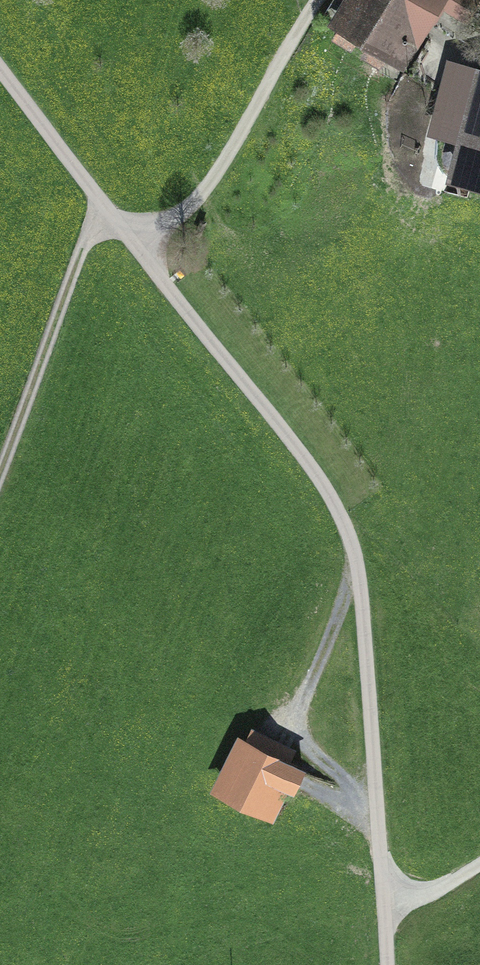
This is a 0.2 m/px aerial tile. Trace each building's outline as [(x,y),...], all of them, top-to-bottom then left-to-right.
[(404,67),(439,8),(461,22),(475,0),(358,0),(341,28),(404,67)] [(459,177),(479,183),(479,99),(459,177)] [(229,785),(304,820),(330,765),(255,730),(229,785)]
